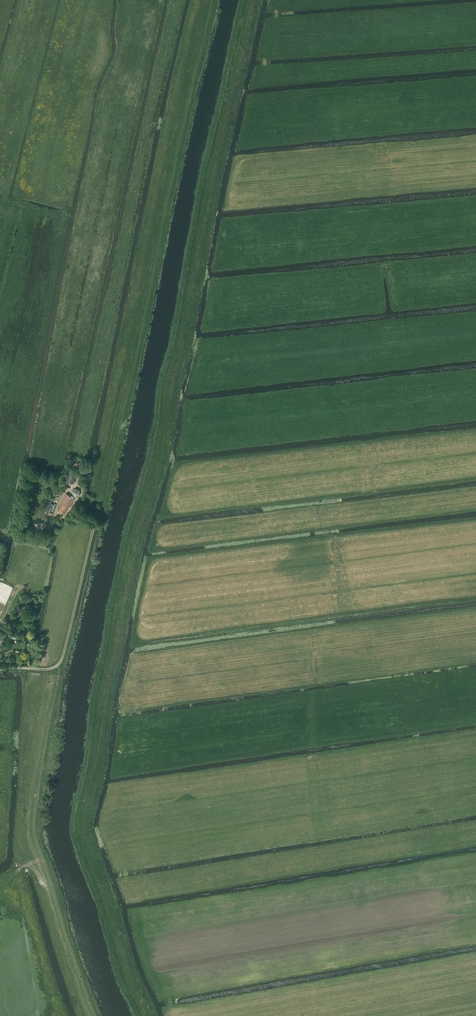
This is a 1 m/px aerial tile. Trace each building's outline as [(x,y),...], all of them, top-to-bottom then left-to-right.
[(66,482),(74,484),(77,471),(69,469),(66,482)] [(72,490),(72,495),(71,496),(74,498),(75,496),(76,496),(79,495),(79,490),(75,488),(72,490)] [(69,507),(74,498),(71,496),(66,493),(61,503),(62,503),(58,511),(64,514),(67,508),(66,508),(67,506),(69,507)] [(53,512),(57,501),(50,499),(46,509),(53,512)]
